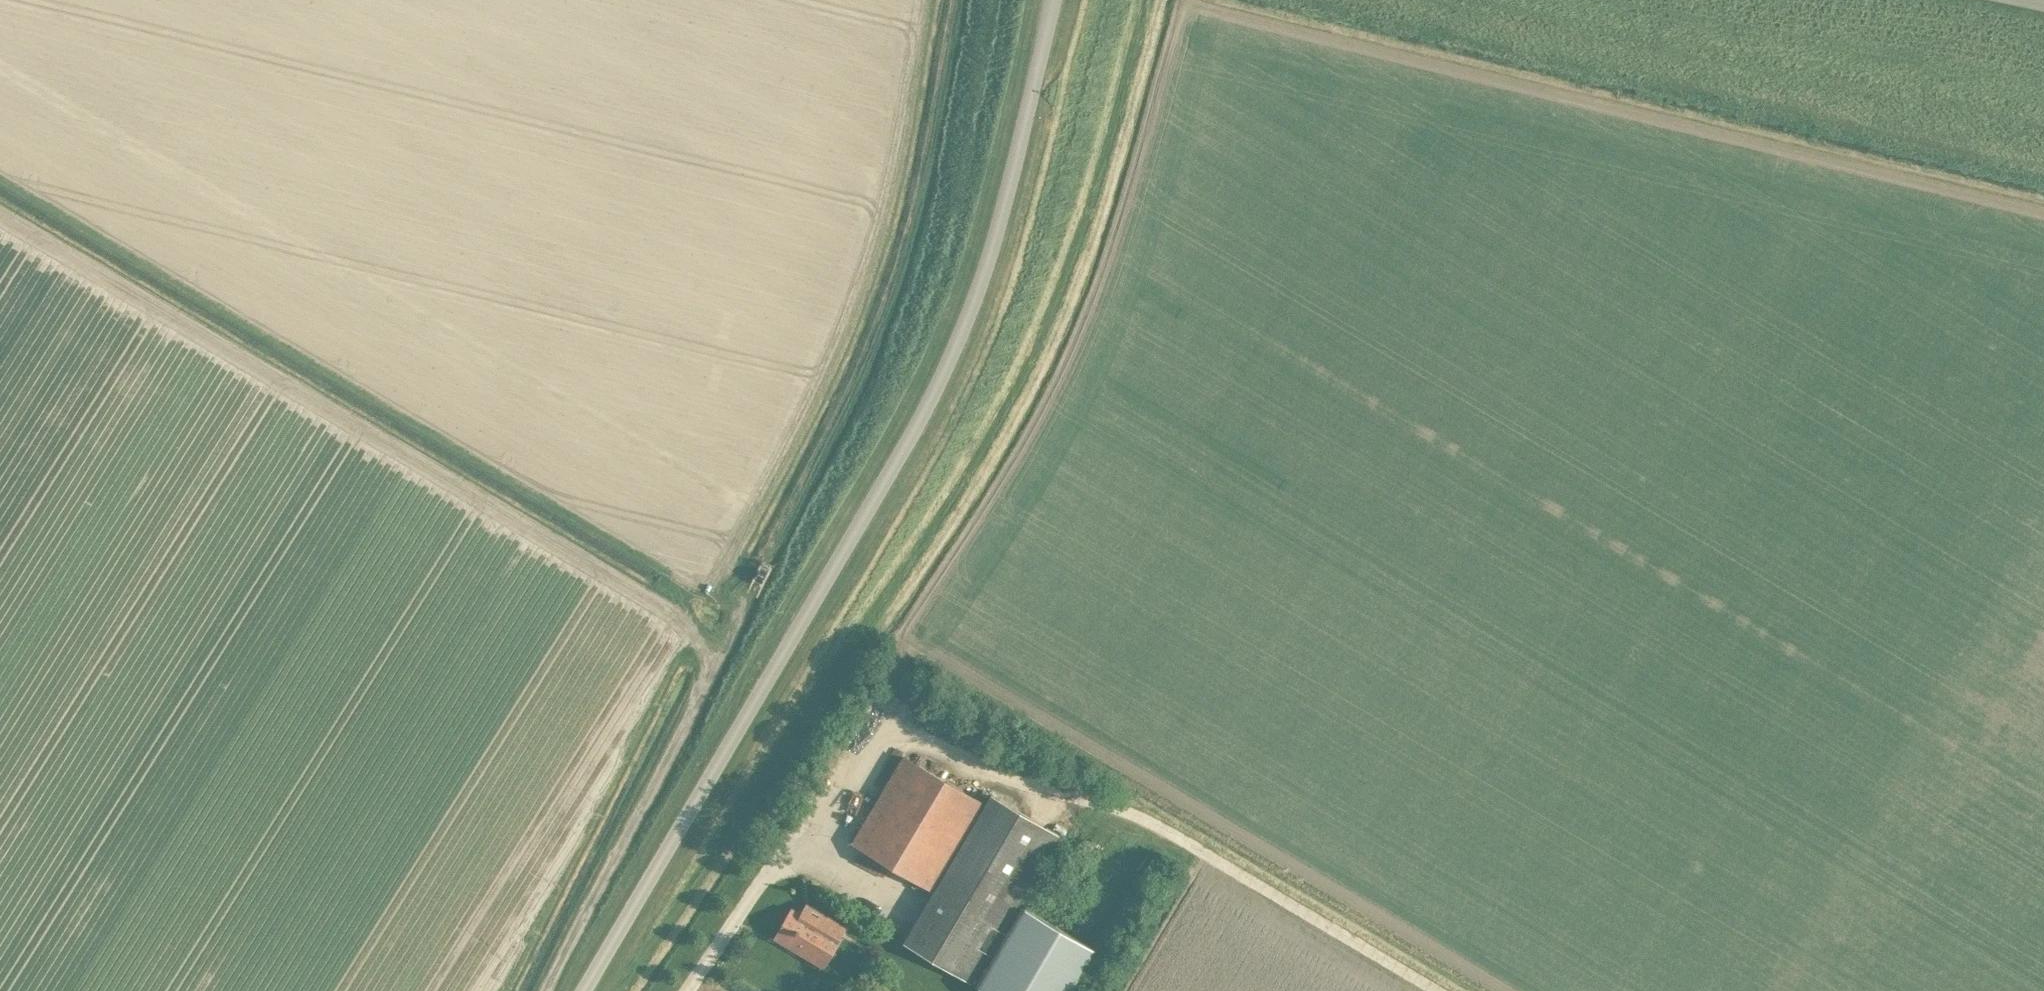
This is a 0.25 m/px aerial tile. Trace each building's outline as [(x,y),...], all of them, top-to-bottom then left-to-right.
[(902,754),(851,841),(931,887),(982,801),(902,754)] [(988,791),(982,801),(931,887),(901,940),(970,980),(987,950),(1000,928),(1057,831),(988,791)] [(823,965),(839,936),(834,933),(840,923),(805,903),(799,912),(790,907),(773,936),(823,965)] [(995,955),(977,985),(986,990),(1066,990),(1093,946),(1024,905),(1008,932),(1000,928),(987,950),(995,955)]
